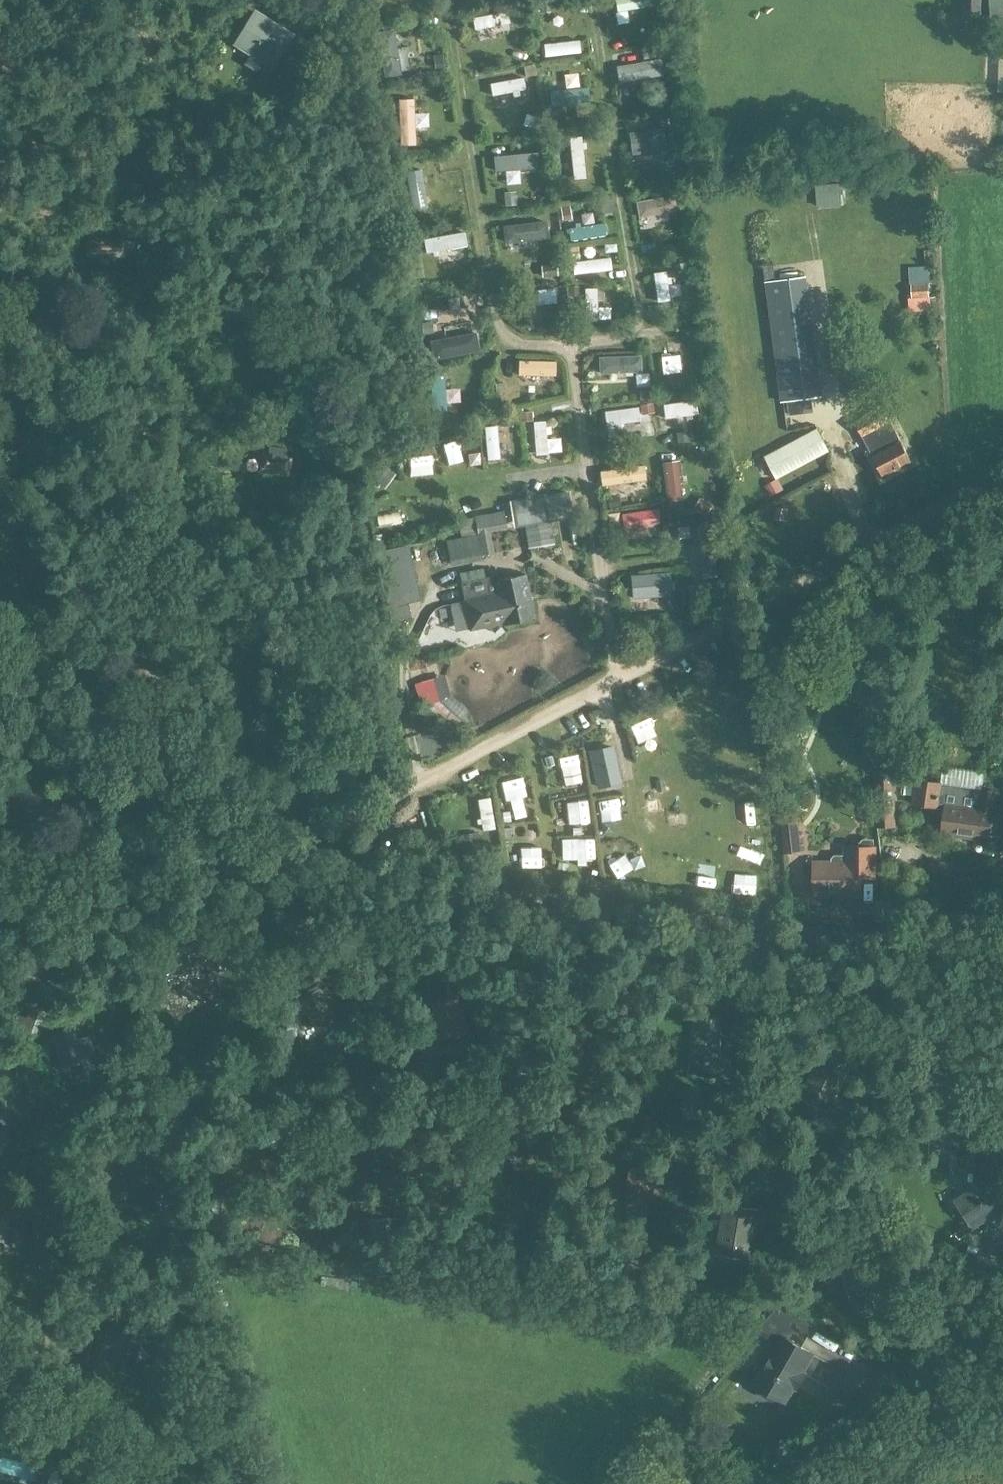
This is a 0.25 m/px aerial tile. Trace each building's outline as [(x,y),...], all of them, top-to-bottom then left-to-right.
[(617,13),(654,9),(653,0),(616,0),(617,13)] [(963,14),(981,15),(982,0),(964,0),(963,14)] [(992,19),(1002,18),(1002,0),(991,0),(992,19)] [(238,44),(273,66),(290,39),(255,17),(238,44)] [(492,18),(473,21),(475,34),(494,32),(492,18)] [(399,79),(392,34),(376,37),(383,82),(399,79)] [(579,44),(543,45),(544,59),(579,58),(579,44)] [(662,61),(618,67),(621,84),(664,78),(662,61)] [(523,81),(491,85),(493,100),(525,96),(523,81)] [(586,90),(550,93),(552,111),(588,107),(586,90)] [(415,101),(400,101),(400,149),(416,149),(415,101)] [(674,130),(632,135),(634,155),(676,150),(674,130)] [(573,182),(586,181),(582,142),(569,144),(573,182)] [(536,153),(496,157),(498,176),(538,172),(536,153)] [(421,171),(406,173),(412,215),(427,213),(421,171)] [(539,202),(538,191),(523,193),(524,203),(539,202)] [(679,201),(636,206),(638,223),(681,218),(679,201)] [(547,243),(545,226),(504,231),(507,249),(547,243)] [(606,238),(604,227),(570,232),(572,243),(606,238)] [(464,236),(423,243),(426,259),(467,251),(464,236)] [(122,257),(123,244),(89,242),(89,256),(122,257)] [(608,258),(572,262),(573,275),(610,270),(608,258)] [(666,273),(654,274),(659,306),(671,304),(666,273)] [(597,290),(585,290),(586,319),(598,318),(597,290)] [(555,291),(519,295),(521,309),(556,305),(555,291)] [(472,337),(432,344),(435,361),(475,355),(472,337)] [(670,354),(661,355),(663,377),(672,376),(670,354)] [(638,358),(601,359),(601,376),(639,375),(638,358)] [(556,364),(519,364),(519,380),(556,380),(556,364)] [(447,417),(444,378),(428,379),(431,418),(447,417)] [(699,402),(665,407),(667,421),(701,416),(699,402)] [(900,442),(889,422),(883,410),(856,424),(862,437),(863,437),(874,457),(873,458),(884,478),(912,463),(901,442),(900,442)] [(637,411),(605,413),(606,427),(638,425),(637,411)] [(546,422),(533,423),(535,458),(548,458),(546,422)] [(489,463),(501,462),(498,427),(485,429),(489,463)] [(764,457),(777,480),(830,452),(818,429),(764,457)] [(444,449),(449,469),(463,466),(459,446),(444,449)] [(284,459),(286,453),(272,449),(270,455),(265,454),(261,470),(285,475),(289,461),(284,459)] [(679,461),(663,463),(669,506),(685,504),(679,461)] [(366,484),(375,491),(392,471),(383,463),(366,484)] [(643,468),(601,473),(603,491),(645,486),(643,468)] [(550,522),(572,519),(568,494),(509,504),(513,528),(526,526),(529,544),(553,540),(550,522)] [(398,512),(377,516),(379,528),(400,525),(398,512)] [(658,512),(622,516),(624,532),(660,528),(658,512)] [(463,540),(446,543),(449,559),(480,553),(477,537),(463,540)] [(698,545),(703,585),(721,582),(717,543),(698,545)] [(492,577),(461,584),(465,600),(471,631),(488,627),(495,634),(503,625),(535,618),(525,576),(493,583),(492,577)] [(671,579),(631,581),(633,602),(673,600),(671,579)] [(438,599),(442,609),(459,604),(455,593),(438,599)] [(665,722),(665,734),(680,735),(681,722),(665,722)] [(635,746),(654,742),(651,728),(632,731),(635,746)] [(612,752),(593,756),(599,787),(619,782),(612,752)] [(580,754),(560,759),(563,769),(582,764),(580,754)] [(584,795),(583,769),(573,770),(574,796),(584,795)] [(894,771),(874,772),(877,828),(897,827),(894,771)] [(917,781),(913,804),(923,805),(946,809),(943,833),(989,840),(995,791),(926,782),(917,781)] [(523,782),(503,785),(505,798),(525,795),(523,782)] [(722,806),(745,805),(745,789),(721,790),(722,806)] [(483,829),(494,827),(489,794),(478,796),(483,829)] [(580,825),(589,824),(586,798),(578,799),(580,825)] [(527,814),(513,815),(514,829),(528,828),(527,814)] [(610,816),(598,819),(602,840),(614,837),(610,816)] [(802,852),(798,821),(781,823),(785,854),(802,852)] [(586,861),(595,860),(593,838),(583,839),(586,861)] [(539,845),(522,845),(522,855),(539,855),(539,845)] [(832,865),(814,865),(814,895),(861,895),(861,874),(875,874),(875,848),(846,848),(846,855),(835,855),(832,859),(832,865)] [(203,1020),(183,968),(158,978),(163,993),(156,996),(170,1032),(203,1020)] [(320,990),(290,1006),(297,1018),(307,1013),(313,1025),(333,1015),(328,1006),(333,1003),(326,989),(321,992),(320,990)] [(695,1015),(692,1072),(720,1074),(720,1070),(730,1071),(730,1060),(720,1060),(723,1017),(695,1015)] [(90,1038),(78,1042),(75,1031),(54,1037),(62,1064),(83,1058),(87,1071),(99,1068),(90,1038)] [(12,1142),(0,1130),(0,1153),(12,1142)] [(957,1202),(974,1227),(1002,1207),(1002,1148),(979,1147),(976,1189),(957,1202)] [(271,1177),(273,1153),(251,1151),(249,1175),(271,1177)] [(720,1243),(750,1248),(757,1209),(727,1204),(720,1243)] [(770,1358),(754,1386),(760,1389),(762,1396),(773,1402),(779,1400),(785,1404),(813,1355),(797,1346),(809,1325),(778,1307),(756,1327),(772,1337),(763,1354),(770,1358)] [(86,1338),(96,1324),(86,1317),(76,1331),(86,1338)]
